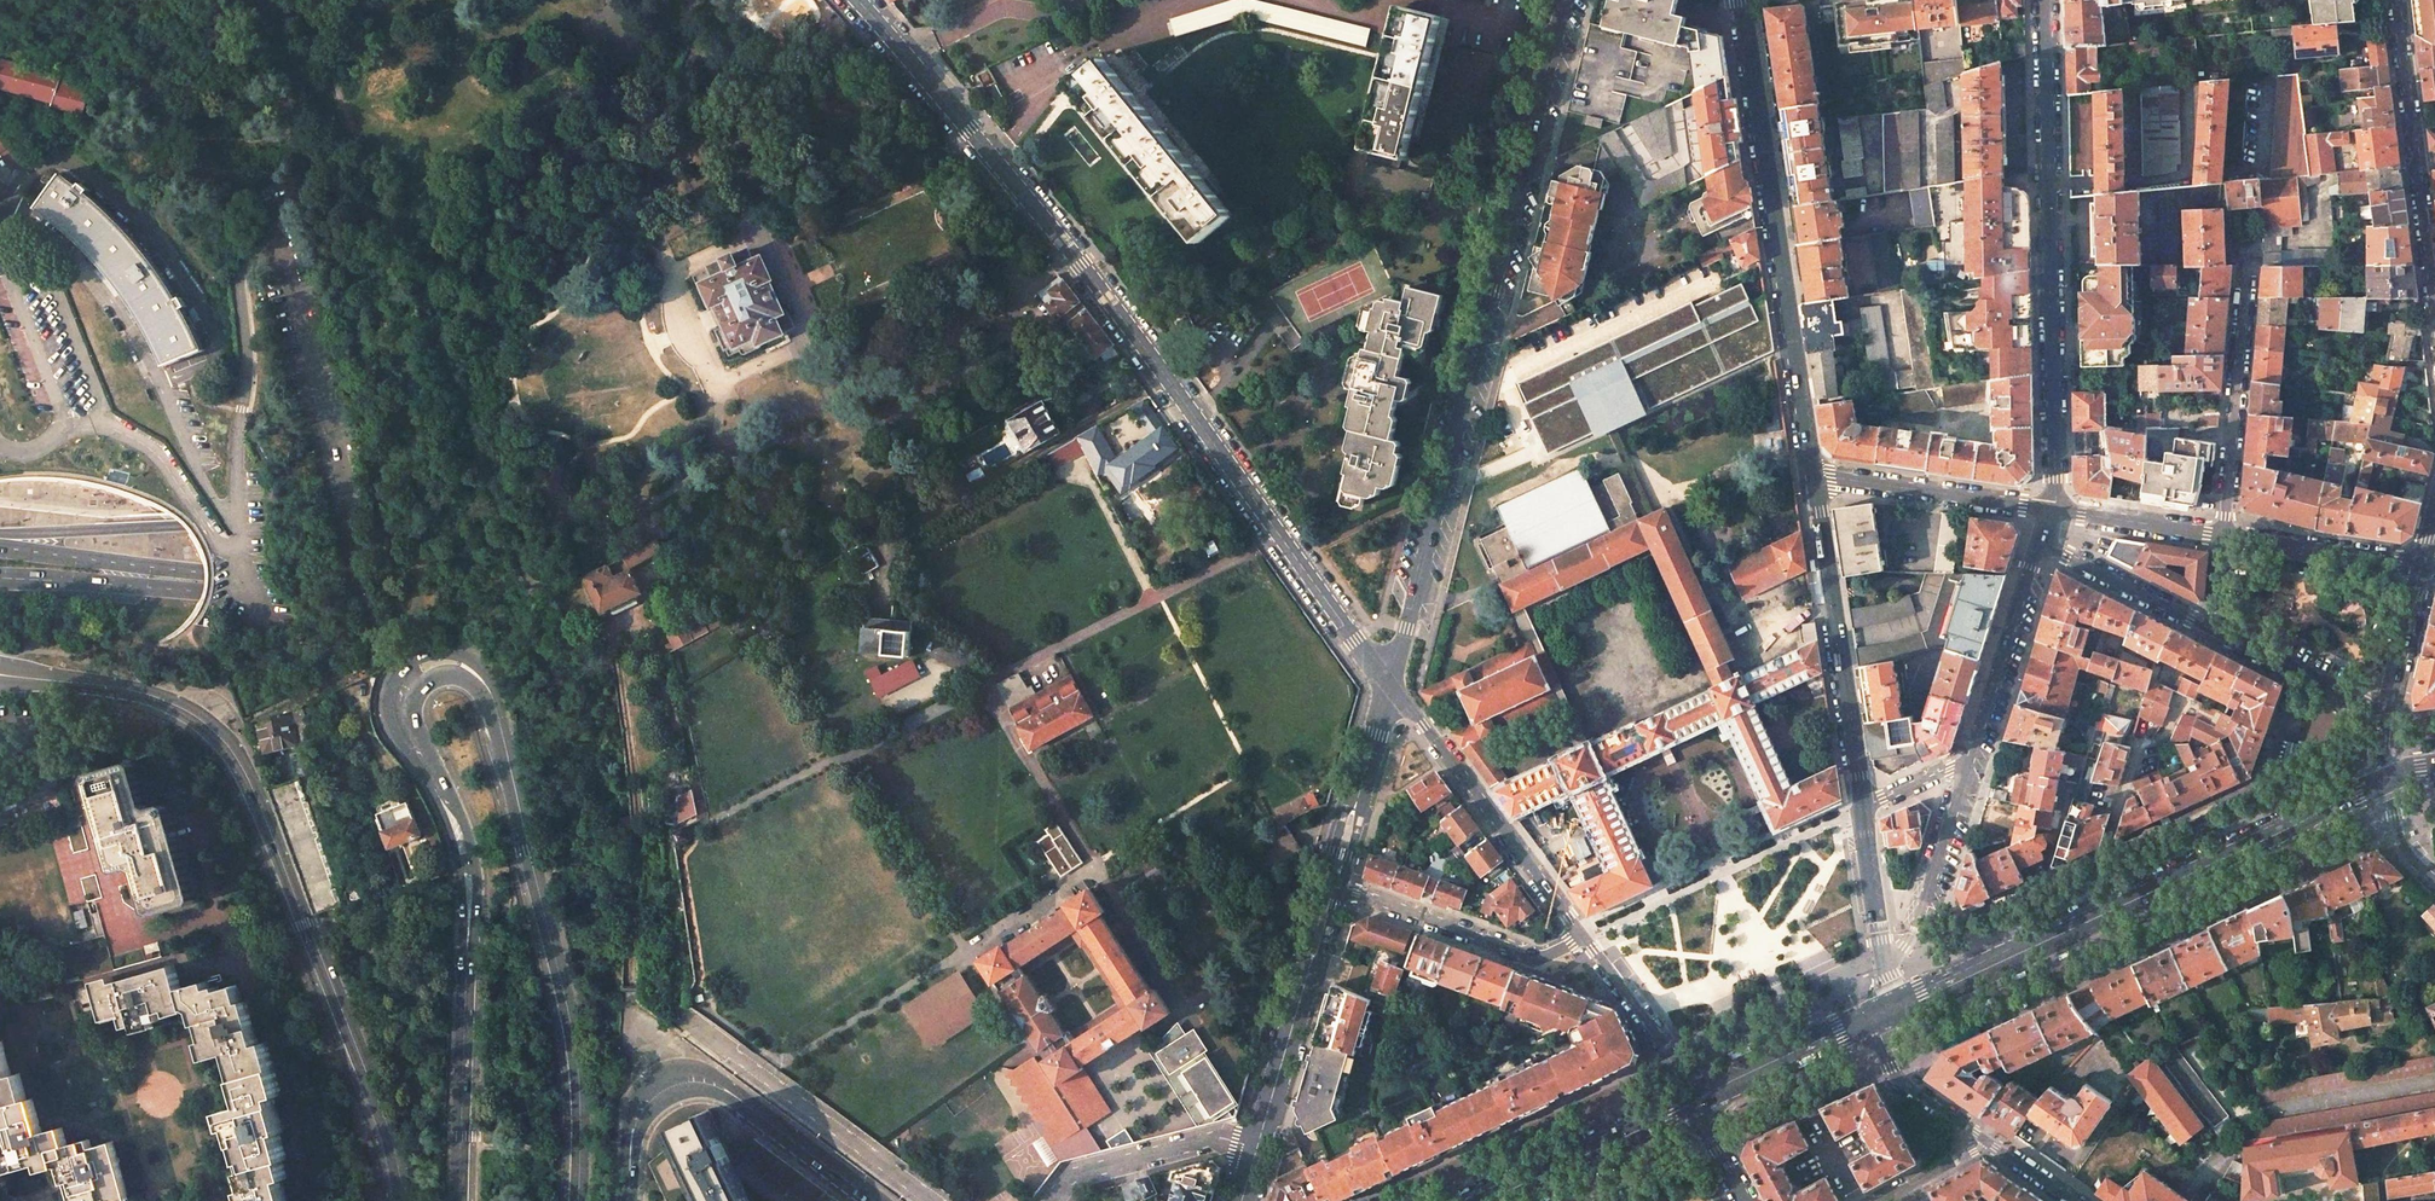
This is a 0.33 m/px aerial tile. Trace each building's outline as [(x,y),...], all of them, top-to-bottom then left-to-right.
[(1615,0),(1611,0),(1604,28),(1624,33),(1627,34),(1680,47),(1680,46),(1692,49),(1694,69),(1697,91),(1728,76),(1727,70),(1723,36),(1703,31),(1685,27),(1687,18),(1675,15),(1623,2),(1615,0)] [(1623,2),(1675,15),(1676,10),(1679,0),(1623,0),(1623,2)] [(1820,8),(1826,50),(1862,46),(1863,52),(1876,51),(1876,45),(1920,40),(1919,29),(1916,0),(1870,0),(1869,0),(1835,0),(1836,7),(1820,8)] [(1919,29),(1960,25),(1957,1),(1957,0),(1916,0),(1919,29)] [(2067,49),(2092,44),(2098,46),(2106,45),(2103,6),(2124,4),(2123,0),(2066,0),(2067,49)] [(2356,23),(2353,0),(2311,0),(2314,26),(2337,24),(2356,23)] [(2417,38),(2434,47),(2434,0),(2413,0),(2417,38)] [(1780,9),(1768,10),(1772,33),(1772,37),(1773,41),(1779,83),(1780,87),(1780,91),(1783,110),(1818,105),(1819,105),(1804,6),(1801,7),(1780,9)] [(1417,135),(1422,115),(1415,114),(1427,63),(1435,65),(1440,45),(1432,43),(1439,16),(1403,7),(1367,151),(1370,152),(1367,161),(1399,169),(1402,160),(1403,160),(1410,133),(1417,135)] [(1604,28),(1590,24),(1568,111),(1584,115),(1582,124),(1601,128),(1603,120),(1619,123),(1637,51),(1623,48),(1627,34),(1624,33),(1604,28)] [(2340,55),(2337,24),(2314,26),(2272,30),(2273,37),(2295,35),(2297,59),(2340,55)] [(1347,41),(1370,43),(1372,28),(1349,25),(1347,41)] [(2130,43),(2129,43),(2131,58),(2196,52),(2194,37),(2193,38),(2130,43)] [(2421,70),(2434,68),(2434,47),(2417,38),(2418,46),(2421,70)] [(2348,69),(2387,66),(2384,39),(2368,41),(2370,56),(2347,58),(2348,69)] [(2092,44),(2067,49),(2068,75),(2068,96),(2089,92),(2089,81),(2098,80),(2099,79),(2099,71),(2098,70),(2098,46),(2092,44)] [(1083,73),(1072,82),(1202,242),(1232,218),(1214,196),(1219,192),(1205,175),(1200,180),(1177,152),(1183,147),(1170,131),(1164,136),(1131,95),(1137,91),(1124,75),(1118,80),(1101,58),(1089,67),(1083,73)] [(2348,69),(2347,58),(2339,59),(2341,70),(2348,69)] [(1964,60),(1923,64),(1925,86),(1942,81),(1966,74),(1964,60)] [(0,66),(0,88),(54,102),(53,106),(82,114),(90,86),(61,78),(61,76),(2,61),(0,66)] [(2001,63),(1966,74),(1967,90),(1965,90),(1965,99),(1967,99),(1968,143),(1966,144),(1966,153),(1968,153),(1969,181),(1984,179),(2004,176),(2003,146),(2002,100),(2001,63)] [(2375,87),(2390,86),(2389,82),(2387,66),(2348,69),(2341,70),(2343,90),(2375,87)] [(2424,102),(2434,101),(2434,68),(2421,70),(2424,96),(2424,102)] [(2297,73),(2279,75),(2271,179),(2311,175),(2305,136),(2300,102),(2297,73)] [(1728,76),(1697,91),(1699,102),(1710,176),(1741,161),(1738,143),(1742,142),(1739,120),(1736,99),(1732,100),(1728,76)] [(2229,80),(2204,82),(2197,179),(2197,186),(2221,184),(2222,184),(2223,177),(2224,160),(2228,101),(2229,80)] [(1942,81),(1925,86),(1926,90),(1926,92),(1928,109),(1936,115),(1946,109),(1942,81)] [(995,83),(988,86),(997,103),(1004,99),(995,83)] [(2143,88),(2141,88),(2144,176),(2162,174),(2177,171),(2176,164),(2180,164),(2179,84),(2143,88)] [(2367,130),(2395,127),(2395,122),(2390,86),(2375,87),(2375,95),(2377,107),(2360,110),(2364,112),(2367,130)] [(2122,90),(2097,92),(2097,112),(2099,169),(2099,183),(2099,188),(2099,194),(2124,192),(2124,185),(2122,90)] [(2359,96),(2360,110),(2377,107),(2375,95),(2359,96)] [(1818,105),(1783,110),(1785,122),(1786,127),(1786,132),(1794,184),(1795,189),(1796,194),(1798,206),(1833,201),(1829,179),(1833,178),(1831,165),(1827,166),(1822,130),(1826,130),(1824,118),(1820,118),(1818,105)] [(1665,106),(1631,122),(1656,161),(1672,154),(1665,106)] [(1918,110),(1901,112),(1904,190),(1909,190),(1920,188),(1918,110)] [(1901,112),(1883,114),(1885,193),(1904,190),(1901,112)] [(1954,115),(1937,124),(1938,185),(1955,183),(1954,115)] [(1850,117),(1838,118),(1845,160),(1842,161),(1845,179),(1863,176),(1860,159),(1863,159),(1856,117),(1850,117)] [(2362,170),(2400,167),(2398,147),(2395,127),(2367,130),(2357,131),(2362,170)] [(1614,130),(1598,138),(1642,207),(1687,186),(1684,168),(1653,180),(1646,180),(1614,130)] [(2350,142),(2349,131),(2305,136),(2311,175),(2319,175),(2334,173),(2332,147),(2347,145),(2350,142)] [(4,152),(15,169),(27,160),(16,144),(18,142),(12,133),(4,138),(0,132),(0,155),(4,152)] [(1755,228),(1748,181),(1746,180),(1744,179),(1741,161),(1710,176),(1711,189),(1706,192),(1704,197),(1692,202),(1691,207),(1705,236),(1716,231),(1722,243),(1755,228)] [(1557,204),(1546,248),(1531,255),(1537,265),(1531,289),(1570,299),(1582,293),(1593,250),(1588,249),(1590,241),(1592,242),(1601,208),(1603,209),(1610,182),(1603,170),(1581,164),(1564,175),(1562,181),(1556,179),(1550,202),(1557,204)] [(2370,193),(2404,190),(2402,178),(2401,173),(2400,167),(2362,170),(2342,172),(2342,178),(2342,183),(2343,195),(2370,193)] [(140,247),(127,232),(114,218),(92,198),(77,185),(61,174),(37,208),(60,225),(81,244),(97,260),(109,275),(124,293),(142,320),(155,345),(165,366),(204,351),(196,333),(187,315),(169,286),(149,258),(140,247)] [(2271,179),(2260,180),(2261,207),(2263,237),(2292,235),(2292,227),(2301,226),(2301,221),(2308,220),(2306,187),(2320,182),(2319,175),(2311,175),(2271,179)] [(1984,188),(2004,187),(2004,176),(1984,179),(1984,188)] [(1951,220),(1951,240),(1945,240),(1946,264),(1970,263),(1970,280),(1996,276),(2021,272),(2026,271),(2030,271),(2030,260),(2024,260),(2024,255),(2027,253),(2027,250),(2029,249),(2029,242),(2029,215),(2028,196),(2024,196),(2020,196),(2020,188),(2020,187),(2004,187),(1984,188),(1984,179),(1969,181),(1968,181),(1969,220),(1951,220)] [(2226,183),(2229,210),(2232,209),(2235,209),(2261,207),(2260,180),(2226,183)] [(2330,196),(2343,195),(2342,183),(2329,188),(2330,196)] [(2197,186),(2191,186),(2191,211),(2221,210),(2221,184),(2197,186)] [(1864,187),(1846,190),(1848,199),(1865,196),(1864,187)] [(1920,188),(1909,190),(1915,228),(1934,225),(1928,187),(1920,188)] [(2375,228),(2408,226),(2404,196),(2404,190),(2370,193),(2375,228)] [(2124,192),(2099,194),(2100,214),(2095,214),(2095,218),(2096,246),(2100,245),(2101,265),(2120,265),(2134,265),(2141,265),(2140,242),(2139,242),(2138,216),(2140,216),(2139,191),(2124,192)] [(1833,201),(1798,206),(1802,237),(1803,244),(1840,239),(1842,239),(1840,227),(1844,226),(1842,212),(1846,212),(1844,199),(1833,201)] [(2172,201),(2160,201),(2161,265),(2176,266),(2174,209),(2175,203),(2172,201)] [(2330,201),(2322,202),(2323,232),(2333,231),(2330,201)] [(2224,236),(2223,210),(2221,210),(2191,211),(2184,212),(2185,265),(2202,265),(2226,266),(2225,255),(2224,236)] [(2368,265),(2414,265),(2413,259),(2408,226),(2375,228),(2368,228),(2368,265)] [(1722,243),(1717,246),(1721,253),(1734,247),(1743,267),(1760,259),(1755,228),(1722,243)] [(1889,232),(1871,235),(1880,293),(1898,290),(1889,232)] [(2263,239),(2264,254),(2281,253),(2281,237),(2263,238),(2263,239)] [(1840,239),(1803,244),(1809,281),(1810,285),(1811,291),(1812,303),(1833,300),(1849,297),(1847,285),(1846,286),(1842,260),(1843,260),(1840,239)] [(2238,258),(2264,256),(2264,254),(2263,239),(2237,241),(2238,258)] [(1302,339),(1367,306),(1370,307),(1371,304),(1385,297),(1388,298),(1397,293),(1373,243),(1269,292),(1292,325),(1302,339)] [(692,276),(707,309),(716,328),(728,357),(739,352),(742,354),(744,355),(754,352),(760,347),(761,346),(761,342),(782,333),(781,332),(790,329),(768,280),(770,278),(761,260),(754,263),(749,250),(735,256),(734,255),(724,259),(725,261),(711,267),(712,268),(692,276)] [(2283,253),(2281,253),(2280,265),(2302,265),(2336,266),(2334,250),(2293,250),(2293,252),(2282,252),(2283,253)] [(2264,256),(2263,265),(2280,265),(2281,253),(2264,254),(2264,256)] [(2086,299),(2135,298),(2134,265),(2120,265),(2101,265),(2101,275),(2090,275),(2089,276),(2088,276),(2087,277),(2086,279),(2085,279),(2085,280),(2085,282),(2085,283),(2085,292),(2082,293),(2082,299),(2084,299),(2086,299)] [(2161,265),(2152,265),(2152,288),(2176,287),(2176,266),(2161,265)] [(2232,265),(2226,266),(2202,265),(2200,299),(2229,299),(2231,283),(2232,265)] [(2261,284),(2260,298),(2297,298),(2302,298),(2302,265),(2280,265),(2263,265),(2261,284)] [(2386,298),(2418,298),(2417,292),(2414,265),(2368,265),(2368,299),(2386,298)] [(2030,290),(2030,275),(2026,276),(2026,271),(2021,272),(2021,294),(2028,294),(2030,294),(2030,290)] [(2029,374),(2029,332),(2029,331),(2030,331),(2030,330),(2031,330),(2031,329),(2031,315),(2031,314),(2030,314),(2030,313),(2029,313),(2029,312),(2028,312),(2028,294),(2021,294),(2021,272),(1996,276),(1996,285),(2000,285),(2000,293),(1989,293),(1989,310),(1945,311),(1951,340),(1958,340),(1964,340),(1970,345),(1977,345),(1994,345),(1994,379),(1995,379),(2029,374)] [(1056,298),(1047,305),(1056,317),(1056,318),(1055,318),(1055,319),(1056,319),(1056,320),(1063,329),(1064,329),(1064,330),(1065,330),(1071,325),(1088,312),(1064,281),(1050,291),(1056,298)] [(1996,285),(1988,284),(1989,293),(2000,293),(2000,285),(1996,285)] [(1391,428),(1398,401),(1402,401),(1404,393),(1405,388),(1401,387),(1403,378),(1399,376),(1401,368),(1397,366),(1399,358),(1404,359),(1406,350),(1415,352),(1417,343),(1425,345),(1431,321),(1427,320),(1429,313),(1433,314),(1437,315),(1442,296),(1408,287),(1404,302),(1388,298),(1385,310),(1370,307),(1367,306),(1363,320),(1372,322),(1370,332),(1373,333),(1369,350),(1365,349),(1364,352),(1363,358),(1358,357),(1355,366),(1352,365),(1348,378),(1357,380),(1351,407),(1358,409),(1362,410),(1361,413),(1359,421),(1355,419),(1352,431),(1356,432),(1360,433),(1357,444),(1354,443),(1346,474),(1353,475),(1358,477),(1355,488),(1350,487),(1347,500),(1363,505),(1367,492),(1379,495),(1382,483),(1395,486),(1400,466),(1396,465),(1398,453),(1394,452),(1397,441),(1392,440),(1395,429),(1391,428)] [(1522,385),(1519,386),(1528,405),(1536,420),(1536,421),(1552,455),(1596,434),(1598,433),(1600,432),(1610,428),(1612,427),(1612,426),(1622,422),(1647,410),(1774,351),(1765,299),(1751,306),(1750,302),(1742,287),(1722,297),(1714,301),(1695,310),(1693,305),(1689,307),(1662,320),(1651,325),(1640,330),(1638,331),(1614,342),(1603,347),(1590,353),(1592,355),(1583,360),(1581,361),(1579,362),(1578,359),(1565,365),(1556,369),(1547,373),(1522,385)] [(1901,290),(1913,370),(1916,386),(1917,391),(1925,390),(1935,388),(1919,287),(1901,290)] [(2083,356),(2083,366),(2083,367),(2094,367),(2124,366),(2125,345),(2136,334),(2135,298),(2086,299),(2084,299),(2082,299),(2082,326),(2083,356)] [(2259,312),(2258,325),(2286,327),(2288,303),(2297,303),(2297,298),(2260,298),(2259,312)] [(2339,330),(2342,299),(2322,298),(2320,329),(2339,330)] [(2386,298),(2368,299),(2342,299),(2339,330),(2363,332),(2365,310),(2381,311),(2381,303),(2386,303),(2386,298)] [(2227,327),(2229,299),(2200,299),(2191,299),(2187,356),(2200,356),(2224,356),(2227,327)] [(1812,303),(1803,304),(1809,344),(1810,351),(1833,349),(1835,349),(1835,346),(1833,334),(1850,332),(1848,321),(1837,323),(1835,312),(1833,300),(1812,303)] [(1862,319),(1848,321),(1850,332),(1850,340),(1865,338),(1874,393),(1916,386),(1913,370),(1896,372),(1889,366),(1879,305),(1861,308),(1862,319)] [(1088,312),(1071,325),(1076,330),(1097,357),(1098,356),(1102,362),(1119,353),(1113,345),(1088,312)] [(1180,333),(1195,327),(1189,315),(1175,322),(1180,333)] [(2392,334),(2412,335),(2413,325),(2388,323),(2388,334),(2392,334)] [(1282,338),(1291,351),(1304,342),(1302,339),(1292,325),(1286,330),(1289,334),(1282,338)] [(2258,325),(2256,350),(2283,352),(2286,327),(2258,325)] [(1286,330),(1279,335),(1282,338),(1289,334),(1286,330)] [(2386,360),(2407,361),(2412,335),(2392,334),(2386,360)] [(1958,349),(1977,349),(1977,345),(1970,345),(1964,340),(1958,340),(1958,349)] [(1851,344),(1835,346),(1835,349),(1833,349),(1834,353),(1852,350),(1851,344)] [(1833,349),(1810,351),(1818,399),(1839,396),(1837,380),(1842,380),(1844,378),(1843,367),(1841,366),(1836,367),(1834,353),(1833,349)] [(2255,356),(2253,381),(2280,385),(2283,352),(2256,350),(2255,356)] [(1100,363),(1105,372),(1124,361),(1119,353),(1100,363)] [(1008,356),(993,368),(1002,379),(1016,367),(1008,356)] [(2161,390),(2197,390),(2200,356),(2187,356),(2174,356),(2174,365),(2160,365),(2161,390)] [(2224,363),(2224,356),(2200,356),(2197,390),(2221,389),(2224,363)] [(2144,391),(2161,390),(2160,365),(2144,366),(2144,391)] [(2380,386),(2385,366),(2375,365),(2372,385),(2360,384),(2358,395),(2378,398),(2380,386)] [(2380,386),(2399,390),(2405,367),(2385,366),(2380,386)] [(2029,374),(1994,379),(1995,400),(1999,400),(1999,404),(1995,405),(1995,428),(1998,428),(2033,426),(2032,401),(2032,373),(2029,374)] [(1994,379),(1942,387),(1945,407),(1995,400),(1994,379)] [(2251,398),(2250,415),(2281,419),(2283,401),(2279,400),(2280,385),(2253,381),(2251,398)] [(2406,392),(2429,398),(2428,388),(2408,383),(2406,392)] [(2375,411),(2393,416),(2399,390),(2380,386),(2378,398),(2375,411)] [(1917,391),(1892,395),(1903,414),(1937,409),(1925,390),(1917,391)] [(2106,394),(2074,394),(2075,430),(2090,429),(2107,429),(2107,406),(2106,394)] [(2350,428),(2370,430),(2375,411),(2378,398),(2358,395),(2350,428)] [(1776,399),(1763,401),(1767,432),(1781,430),(1776,399)] [(1854,400),(1819,405),(1822,427),(1825,447),(1836,458),(1878,464),(1883,429),(1864,426),(1862,424),(1861,423),(1857,423),(1854,400)] [(1010,421),(1028,452),(1062,433),(1044,401),(1010,421)] [(1600,432),(1596,434),(1599,440),(1617,432),(1650,416),(1647,410),(1600,432)] [(2368,437),(2434,453),(2433,443),(2389,432),(2393,416),(2375,411),(2370,430),(2368,437)] [(2248,439),(2246,462),(2268,468),(2269,455),(2285,456),(2289,457),(2289,455),(2293,420),(2281,419),(2250,415),(2248,439)] [(2218,427),(2219,418),(2198,419),(2199,429),(2218,427)] [(2146,433),(2161,431),(2161,420),(2147,420),(2146,433)] [(2186,430),(2185,421),(2176,422),(2176,430),(2178,430),(2186,430)] [(2307,437),(2333,440),(2335,426),(2308,422),(2307,437)] [(1994,447),(1981,445),(1976,478),(2022,485),(2028,480),(2034,475),(2033,426),(1998,428),(1998,442),(2001,442),(2001,447),(2004,450),(2001,452),(2000,450),(1993,450),(1994,447)] [(2335,426),(2333,440),(2367,443),(2368,437),(2370,430),(2350,428),(2335,426)] [(1934,434),(1883,427),(1883,429),(1878,464),(1906,468),(1929,471),(1934,434)] [(2090,429),(2075,430),(2076,456),(2090,456),(2091,453),(2091,447),(2090,429)] [(2107,429),(2090,429),(2091,447),(2110,447),(2107,429)] [(2112,460),(2114,474),(2139,481),(2141,481),(2145,482),(2145,461),(2146,435),(2107,429),(2110,447),(2112,460)] [(2175,466),(2177,440),(2178,430),(2176,430),(2161,431),(2146,433),(2146,435),(2145,461),(2175,466)] [(1947,436),(1934,434),(1929,471),(1961,476),(1976,478),(1981,445),(1956,441),(1956,442),(1947,441),(1947,436)] [(2373,461),(2429,474),(2434,453),(2368,437),(2367,443),(2364,458),(2373,461)] [(1045,458),(1052,471),(1085,452),(1078,438),(1075,441),(1045,458)] [(2214,460),(2216,443),(2177,440),(2175,466),(2145,461),(2145,482),(2142,497),(2165,500),(2165,504),(2190,508),(2192,492),(2195,493),(2199,464),(2200,458),(2214,460)] [(2325,481),(2342,486),(2346,466),(2341,465),(2344,449),(2331,448),(2325,481)] [(2285,456),(2283,466),(2289,467),(2292,455),(2289,455),(2289,457),(2285,456)] [(2090,456),(2076,456),(2076,483),(2078,489),(2080,491),(2082,492),(2085,493),(2086,494),(2094,495),(2110,498),(2114,474),(2112,460),(2103,459),(2103,456),(2090,456)] [(2373,461),(2364,458),(2357,487),(2366,490),(2367,488),(2373,466),(2372,465),(2373,461)] [(2278,518),(2316,529),(2325,481),(2268,468),(2246,462),(2242,508),(2278,518)] [(981,466),(966,474),(971,482),(985,474),(981,466)] [(1807,680),(1822,672),(1818,641),(1806,646),(1801,648),(1784,656),(1768,664),(1745,675),(1742,670),(1737,672),(1733,674),(1727,662),(1735,658),(1722,630),(1708,599),(1704,590),(1693,566),(1688,556),(1674,527),(1666,508),(1653,514),(1639,520),(1619,475),(1605,482),(1591,488),(1582,467),(1498,506),(1508,527),(1481,540),(1494,567),(1501,583),(1514,611),(1520,609),(1525,607),(1555,593),(1617,564),(1646,550),(1652,548),(1708,670),(1705,672),(1712,690),(1689,701),(1614,736),(1589,747),(1584,750),(1580,752),(1560,761),(1512,784),(1498,766),(1504,762),(1485,736),(1498,730),(1539,711),(1558,702),(1551,688),(1537,657),(1530,642),(1516,648),(1470,669),(1453,677),(1421,692),(1432,705),(1460,692),(1475,723),(1467,727),(1452,733),(1462,746),(1485,776),(1496,790),(1514,816),(1574,788),(1574,789),(1582,806),(1587,815),(1594,832),(1601,846),(1605,855),(1560,876),(1578,900),(1590,916),(1602,910),(1612,905),(1627,898),(1634,895),(1654,886),(1646,868),(1644,863),(1641,857),(1639,858),(1601,775),(1659,748),(1664,746),(1668,744),(1727,716),(1765,798),(1764,799),(1769,810),(1777,829),(1807,815),(1842,799),(1837,769),(1837,766),(1793,786),(1785,770),(1755,704),(1777,693),(1807,680)] [(2342,532),(2348,533),(2354,501),(2345,499),(2345,502),(2339,501),(2342,486),(2325,481),(2316,529),(2342,532)] [(2402,498),(2422,503),(2426,486),(2407,481),(2402,498)] [(2402,542),(2414,533),(2422,503),(2402,498),(2395,496),(2393,503),(2382,500),(2384,494),(2366,490),(2357,487),(2354,501),(2348,533),(2390,540),(2402,542)] [(1874,506),(1835,512),(1840,545),(1845,576),(1876,572),(1884,571),(1874,506)] [(1962,515),(1943,512),(1934,573),(1948,573),(1954,573),(1962,515)] [(1974,517),(1967,566),(2007,572),(2014,550),(2019,533),(2013,523),(1974,517)] [(1801,532),(1772,545),(1779,560),(1787,579),(1807,569),(1801,532)] [(658,539),(622,559),(627,569),(631,567),(643,593),(651,590),(639,563),(663,549),(658,539)] [(2134,570),(2148,544),(2116,539),(2108,556),(2134,570)] [(850,552),(863,575),(879,566),(865,543),(850,552)] [(2148,544),(2134,570),(2168,587),(2199,603),(2203,601),(2207,553),(2148,544)] [(1761,550),(1722,568),(1726,577),(1733,574),(1744,599),(1760,591),(1787,579),(1779,560),(1772,545),(1761,550)] [(612,563),(584,577),(602,613),(643,593),(631,567),(627,569),(617,574),(612,563)] [(2095,624),(2105,595),(2083,584),(2058,571),(2044,615),(2077,626),(2080,619),(2095,624)] [(1930,629),(1922,632),(1928,650),(1935,648),(1948,649),(1948,648),(1947,648),(1951,638),(1947,637),(1967,573),(1954,573),(1948,573),(1930,629)] [(2006,574),(1967,573),(1947,637),(1951,638),(1947,648),(1948,648),(1948,649),(1980,658),(1993,615),(2006,574)] [(1879,605),(1850,609),(1852,628),(1879,624),(1886,622),(1915,612),(1909,594),(1906,595),(1879,605)] [(2128,636),(2136,611),(2123,604),(2109,597),(2105,595),(2095,624),(2099,626),(2128,636)] [(2162,658),(2173,630),(2154,620),(2136,611),(2128,636),(2125,644),(2160,661),(2162,658)] [(723,615),(713,621),(717,628),(727,621),(723,615)] [(2077,626),(2044,615),(2040,629),(2037,640),(2082,656),(2084,649),(2090,630),(2077,626)] [(666,646),(667,654),(668,654),(709,632),(702,619),(687,627),(687,626),(669,636),(671,642),(666,646)] [(1806,646),(1818,641),(1815,623),(1803,624),(1806,646)] [(2422,656),(2434,659),(2434,625),(2430,624),(2426,641),(2422,656)] [(864,626),(862,652),(908,656),(910,630),(864,626)] [(2208,673),(2218,653),(2200,644),(2173,630),(2162,658),(2205,680),(2208,673)] [(1889,644),(1855,649),(1858,666),(1894,662),(1928,650),(1922,632),(1889,644)] [(2087,657),(2082,656),(2037,640),(2020,698),(2018,704),(2065,718),(2075,681),(2078,669),(2079,666),(2084,668),(2088,670),(2092,659),(2087,657)] [(1974,679),(1980,658),(1948,649),(1945,659),(1943,658),(1940,667),(1942,668),(1940,674),(1938,674),(1935,682),(1937,683),(1934,693),(1966,703),(1974,679)] [(2114,678),(2120,659),(2094,652),(2092,659),(2088,670),(2095,672),(2110,677),(2114,678)] [(2234,686),(2244,666),(2218,653),(2208,673),(2234,686)] [(2415,709),(2434,706),(2434,659),(2422,656),(2413,694),(2415,709)] [(2150,680),(2153,670),(2120,659),(2114,678),(2113,679),(2147,691),(2150,680)] [(867,672),(879,695),(919,675),(912,661),(881,677),(877,667),(867,672)] [(1863,696),(1867,723),(1888,719),(1902,717),(1900,705),(1902,705),(1897,673),(1895,674),(1894,662),(1858,666),(1863,696)] [(2275,707),(2283,685),(2244,666),(2234,686),(2235,687),(2275,707)] [(1822,672),(1807,680),(1814,697),(1826,695),(1822,672)] [(996,685),(1031,749),(1093,716),(1072,676),(1037,695),(1032,686),(1027,688),(1019,673),(996,685)] [(2229,705),(2235,687),(2234,686),(2208,673),(2205,680),(2201,687),(2199,691),(2229,705)] [(2199,691),(2201,687),(2185,679),(2178,693),(2194,701),(2199,691)] [(2162,724),(2173,691),(2150,680),(2147,691),(2140,712),(2162,724)] [(2109,705),(2115,685),(2108,684),(2099,712),(2104,713),(2107,705),(2109,705)] [(2271,718),(2275,707),(2235,687),(2229,705),(2236,708),(2232,719),(2242,724),(2265,735),(2271,718)] [(1952,746),(1966,703),(1934,693),(1925,721),(1922,721),(1923,723),(1914,724),(1917,744),(1918,749),(1920,752),(1924,760),(1952,746)] [(676,701),(668,703),(675,731),(683,729),(676,701)] [(2231,736),(2242,724),(2232,719),(2200,703),(2196,718),(2231,736)] [(2056,750),(2065,718),(2018,704),(2008,735),(2007,738),(2038,745),(2037,747),(2056,750)] [(302,706),(294,709),(297,720),(305,718),(302,706)] [(289,712),(260,724),(266,752),(296,745),(291,722),(289,712)] [(2104,713),(2099,712),(2094,729),(2124,735),(2132,720),(2104,713)] [(2191,734),(2196,718),(2182,715),(2172,738),(2190,737),(2191,734)] [(1888,719),(1867,723),(1871,751),(1872,759),(1902,754),(1920,752),(1918,749),(1917,744),(1914,724),(1913,716),(1902,717),(1888,719)] [(2221,741),(2231,736),(2196,718),(2191,734),(2213,746),(2213,744),(2221,741)] [(2259,751),(2265,735),(2242,724),(2231,736),(2251,774),(2259,751)] [(2252,776),(2251,774),(2231,736),(2221,741),(2241,781),(2247,778),(2252,776)] [(2096,749),(2098,742),(2090,739),(2089,744),(2090,748),(2096,749)] [(2235,784),(2241,781),(2221,741),(2213,744),(2213,746),(2215,750),(2196,759),(2200,769),(2213,794),(2235,784)] [(2123,773),(2131,747),(2106,742),(2093,782),(2093,783),(2119,786),(2123,773)] [(2185,762),(2195,758),(2188,743),(2177,744),(2185,762)] [(2062,764),(2065,751),(2056,750),(2037,747),(2031,775),(2059,780),(2062,764)] [(2075,771),(2082,772),(2086,756),(2065,751),(2062,764),(2076,768),(2075,771)] [(1920,752),(1902,754),(1907,768),(1924,760),(1920,752)] [(2181,778),(2200,769),(2196,759),(2195,758),(2185,762),(2188,767),(2178,772),(2181,778)] [(151,808),(146,806),(135,765),(130,763),(91,774),(88,779),(107,844),(99,846),(105,866),(112,864),(114,870),(119,873),(132,869),(137,872),(148,912),(153,915),(193,904),(195,899),(170,808),(165,805),(151,808)] [(2162,778),(2168,776),(2163,768),(2158,771),(2162,778)] [(2196,801),(2213,794),(2200,769),(2181,778),(2171,782),(2168,776),(2162,778),(2177,810),(2196,801)] [(2138,790),(2162,778),(2158,771),(2133,781),(2138,790)] [(1451,791),(1437,772),(1410,790),(1423,810),(1436,801),(1438,805),(1444,801),(1453,794),(1451,791)] [(2059,780),(2031,775),(2030,779),(2030,781),(2035,782),(2031,807),(2039,808),(2053,811),(2059,780)] [(2030,779),(2016,776),(2012,803),(2022,805),(2031,807),(2035,782),(2030,781),(2030,779)] [(340,894),(300,778),(269,789),(314,915),(344,906),(344,905),(340,894)] [(2075,798),(2087,802),(2093,783),(2093,782),(2081,778),(2079,784),(2075,798)] [(2162,817),(2177,810),(2162,778),(2138,790),(2145,805),(2146,804),(2154,821),(2162,817)] [(689,794),(682,798),(682,820),(698,813),(693,791),(693,788),(689,790),(689,794)] [(2001,800),(2003,792),(1990,789),(1988,797),(2001,800)] [(1310,810),(1321,807),(1314,792),(1304,798),(1310,810)] [(2149,823),(2154,821),(2146,804),(2145,805),(2140,807),(2134,796),(2128,798),(2123,816),(2116,837),(2117,837),(2149,823)] [(1276,811),(1284,826),(1285,825),(1310,810),(1304,798),(1276,811)] [(2061,863),(2068,860),(2072,847),(2074,847),(2079,831),(2078,831),(2085,809),(2087,802),(2075,798),(2054,867),(2061,863)] [(1456,810),(1450,801),(1435,812),(1442,821),(1456,810)] [(1907,807),(1881,820),(1883,830),(1885,847),(1909,843),(1912,847),(1921,846),(1923,841),(1921,829),(1922,829),(1920,816),(1931,814),(1932,811),(1920,801),(1907,807)] [(409,803),(381,815),(393,846),(422,834),(409,803)] [(2035,827),(2039,808),(2031,807),(2022,805),(2014,844),(2036,834),(2037,829),(2037,828),(2035,827)] [(1479,829),(1462,806),(1456,810),(1442,821),(1459,844),(1479,829)] [(2053,813),(2053,811),(2039,808),(2035,827),(2037,828),(2037,829),(2050,829),(2052,817),(2053,813)] [(2080,855),(2101,845),(2110,814),(2092,813),(2092,811),(2085,809),(2078,831),(2079,831),(2074,847),(2072,847),(2068,860),(2080,855)] [(620,817),(621,832),(632,830),(633,829),(633,827),(632,827),(631,816),(620,817)] [(2051,855),(2062,820),(2052,817),(2050,829),(2037,829),(2036,834),(2014,844),(2009,846),(2018,869),(2041,860),(2043,852),(2048,854),(2051,855)] [(1397,830),(1381,825),(1376,841),(1392,846),(1397,830)] [(673,833),(679,846),(692,839),(686,826),(673,833)] [(1039,842),(1062,876),(1082,862),(1063,833),(1054,840),(1050,834),(1039,842)] [(1503,860),(1487,839),(1467,855),(1474,865),(1478,862),(1486,873),(1503,860)] [(1458,846),(1457,846),(1442,857),(1443,857),(1448,861),(1453,865),(1466,856),(1458,846)] [(2015,884),(2023,880),(2018,869),(2009,846),(1977,860),(1976,861),(1991,896),(2015,884)] [(2363,857),(2350,863),(2364,894),(2403,876),(2377,851),(2363,857)] [(1984,898),(1991,896),(1976,861),(1977,860),(1974,853),(1970,852),(1958,891),(1965,907),(1984,898)] [(1401,866),(1372,855),(1366,876),(1393,887),(1401,866)] [(1443,857),(1436,857),(1430,872),(1442,877),(1448,861),(1443,857)] [(2333,871),(2316,879),(2326,900),(2328,911),(2333,909),(2348,902),(2362,895),(2364,894),(2350,863),(2333,871)] [(1429,876),(1401,866),(1393,887),(1413,894),(1415,888),(1423,892),(1429,876)] [(1442,877),(1430,872),(1429,876),(1423,892),(1435,896),(1440,881),(1442,877)] [(1302,895),(1307,879),(1298,877),(1293,893),(1302,895)] [(2300,887),(2284,894),(2290,908),(2292,923),(2303,921),(2329,917),(2328,911),(2326,900),(2316,879),(2300,887)] [(1467,891),(1440,881),(1435,896),(1433,901),(1448,907),(1449,902),(1461,907),(1467,891)] [(1514,892),(1507,882),(1490,895),(1499,902),(1514,892)] [(366,886),(347,892),(351,903),(370,897),(366,886)] [(979,960),(994,983),(996,982),(1046,1060),(1044,1061),(1059,1084),(1070,1078),(1084,1068),(1082,1066),(1145,1025),(1147,1028),(1149,1026),(1171,1012),(1156,989),(1154,990),(1153,989),(1151,990),(1135,966),(1118,939),(1101,914),(1105,912),(1090,888),(1066,904),(1067,907),(1005,947),(1003,944),(979,960)] [(1534,910),(1518,889),(1514,892),(1499,902),(1494,906),(1509,924),(1520,916),(1522,918),(1534,910)] [(1490,895),(1489,894),(1483,911),(1491,914),(1494,906),(1499,902),(1490,895)] [(2267,902),(2249,910),(2256,924),(2258,939),(2294,935),(2292,923),(2290,908),(2284,894),(2267,902)] [(2362,895),(2348,902),(2353,913),(2364,908),(2362,895)] [(2434,905),(2423,915),(2434,928),(2434,906),(2434,905)] [(2333,909),(2328,911),(2329,917),(2333,943),(2344,942),(2340,917),(2334,918),(2333,909)] [(2230,919),(2210,928),(2229,967),(2260,951),(2258,939),(2256,924),(2249,910),(2230,919)] [(1410,931),(1369,917),(1359,922),(1353,938),(1373,946),(1375,942),(1404,952),(1410,931)] [(2303,921),(2292,923),(2294,935),(2297,953),(2312,950),(2309,928),(2308,928),(2304,929),(2303,921)] [(2191,937),(2172,946),(2190,986),(2229,969),(2230,968),(2229,967),(2210,928),(2191,937)] [(1118,939),(1135,966),(1145,960),(1128,933),(1118,939)] [(1451,947),(1418,934),(1408,966),(1414,969),(1413,974),(1423,978),(1425,981),(1434,985),(1437,983),(1438,981),(1451,947)] [(2152,955),(2133,964),(2150,1000),(2152,1004),(2190,986),(2172,946),(2152,955)] [(1483,959),(1451,947),(1438,981),(1470,993),(1483,959)] [(1515,970),(1483,959),(1470,993),(1503,1005),(1509,986),(1515,970)] [(1404,969),(1383,960),(1373,989),(1394,997),(1404,969)] [(1369,967),(1354,962),(1346,988),(1360,994),(1369,967)] [(2112,974),(2092,983),(2098,997),(2108,1010),(2113,1017),(2150,1000),(2133,964),(2112,974)] [(181,989),(175,965),(114,982),(112,976),(94,981),(104,1015),(121,1011),(126,1028),(135,1025),(135,1028),(162,1020),(160,1013),(168,1010),(169,1012),(176,1010),(180,1007),(186,1005),(181,989)] [(1515,970),(1509,986),(1528,992),(1534,977),(1515,970)] [(959,973),(907,1007),(930,1043),(983,1010),(959,973)] [(1570,1030),(1575,1042),(1551,1053),(1552,1054),(1557,1066),(1570,1092),(1603,1076),(1616,1070),(1613,1064),(1627,1056),(1631,1047),(1625,1035),(1629,1032),(1617,1006),(1589,997),(1588,1000),(1569,994),(1571,990),(1556,985),(1555,987),(1550,986),(1549,984),(1547,983),(1545,984),(1542,983),(1543,981),(1534,977),(1528,992),(1509,986),(1503,1005),(1497,1020),(1517,1027),(1522,1011),(1524,1012),(1530,1022),(1540,1018),(1546,1028),(1557,1023),(1571,1028),(1570,1030)] [(2382,978),(2375,981),(2378,1000),(2388,995),(2390,995),(2382,978)] [(210,989),(208,981),(181,989),(186,1005),(187,1009),(197,1006),(211,1058),(228,1054),(231,1062),(236,1061),(240,1078),(274,1069),(266,1042),(258,1044),(246,1001),(242,1002),(238,990),(221,995),(219,986),(210,989)] [(2081,988),(2070,994),(2073,1000),(2090,1023),(2108,1010),(2098,997),(2092,983),(2081,988)] [(1336,997),(1354,1003),(1357,995),(1345,990),(1333,986),(1331,996),(1336,997)] [(1325,1015),(1317,1041),(1350,1051),(1352,1052),(1358,1053),(1361,1054),(1371,1018),(1355,1013),(1358,1004),(1372,1008),(1375,1000),(1362,995),(1360,994),(1346,988),(1345,990),(1357,995),(1354,1003),(1336,997),(1332,1011),(1326,1010),(1325,1015)] [(1569,994),(1588,1000),(1589,997),(1571,990),(1569,994)] [(2054,1051),(2096,1031),(2090,1023),(2073,1000),(2070,994),(2052,1002),(2035,1010),(2054,1051)] [(2342,1003),(2306,1006),(2313,1045),(2339,1040),(2337,1030),(2393,1020),(2391,1003),(2388,995),(2378,1000),(2342,1003)] [(2298,1006),(2269,1009),(2270,1023),(2277,1023),(2277,1018),(2299,1016),(2298,1006)] [(2012,1071),(2054,1051),(2035,1010),(2013,1020),(1991,1030),(2007,1063),(2010,1070),(2012,1071)] [(1155,1053),(1182,1036),(1177,1027),(1152,1052),(1198,1126),(1212,1122),(1209,1118),(1199,1101),(1192,1091),(1181,1072),(1196,1063),(1193,1059),(1168,1074),(1155,1053)] [(1207,1051),(1193,1029),(1182,1036),(1155,1053),(1168,1074),(1193,1059),(1196,1063),(1181,1072),(1192,1091),(1197,1087),(1203,1097),(1199,1101),(1209,1118),(1220,1112),(1225,1119),(1236,1116),(1237,1114),(1232,1106),(1234,1104),(1205,1057),(1203,1059),(1200,1055),(1207,1051)] [(1946,1051),(1974,1070),(1984,1065),(1985,1068),(1987,1069),(1988,1070),(1989,1070),(1991,1070),(1992,1070),(2007,1063),(1991,1030),(1969,1040),(1946,1051)] [(1627,1056),(1613,1064),(1616,1070),(1619,1069),(1629,1064),(1636,1046),(1629,1032),(1625,1035),(1631,1047),(1627,1056)] [(2100,1036),(2068,1069),(2083,1079),(2088,1073),(2097,1069),(2104,1071),(2113,1075),(2116,1081),(2124,1079),(2128,1073),(2100,1036)] [(26,1100),(19,1074),(11,1076),(2,1041),(0,1042),(0,1108),(26,1100)] [(1306,1090),(1304,1098),(1301,1096),(1297,1109),(1308,1133),(1339,1118),(1334,1108),(1350,1051),(1317,1041),(1311,1061),(1307,1076),(1311,1077),(1309,1083),(1305,1082),(1303,1089),(1306,1090)] [(2170,1046),(2156,1053),(2209,1121),(2213,1127),(2227,1116),(2174,1047),(2171,1048),(2170,1046)] [(1928,1077),(1983,1114),(2004,1084),(1989,1073),(1986,1073),(1985,1073),(1983,1074),(1981,1078),(1977,1075),(1974,1070),(1946,1051),(1928,1077)] [(1470,1138),(1490,1129),(1489,1126),(1503,1119),(1504,1122),(1507,1121),(1504,1115),(1515,1110),(1518,1116),(1521,1115),(1518,1108),(1521,1107),(1524,1113),(1535,1108),(1556,1098),(1570,1092),(1557,1066),(1552,1054),(1551,1053),(1526,1064),(1522,1056),(1495,1069),(1496,1071),(1496,1072),(1499,1077),(1491,1080),(1490,1081),(1483,1084),(1436,1105),(1433,1100),(1408,1112),(1410,1117),(1378,1132),(1379,1132),(1391,1158),(1406,1151),(1412,1165),(1430,1157),(1426,1149),(1434,1146),(1437,1138),(1445,1141),(1451,1138),(1455,1145),(1458,1144),(1456,1141),(1468,1135),(1470,1138)] [(2156,1053),(2129,1074),(2137,1084),(2182,1142),(2209,1121),(2156,1053)] [(2256,1087),(2259,1103),(2434,1072),(2434,1056),(2434,1055),(2256,1087)] [(1112,1111),(1084,1068),(1070,1078),(1059,1084),(1044,1061),(1039,1064),(1034,1057),(1014,1070),(1008,1068),(1005,1076),(1011,1078),(1009,1085),(1017,1087),(1014,1095),(1020,1096),(1018,1103),(1026,1105),(1024,1112),(1030,1114),(1028,1121),(1041,1125),(1037,1139),(1047,1148),(1049,1146),(1063,1161),(1081,1156),(1069,1137),(1086,1126),(1087,1128),(1112,1111)] [(281,1095),(274,1069),(240,1078),(245,1095),(241,1097),(243,1106),(226,1110),(236,1145),(243,1143),(250,1169),(282,1160),(286,1159),(279,1133),(283,1132),(273,1097),(281,1095)] [(1491,1080),(1499,1077),(1496,1072),(1488,1075),(1490,1078),(1491,1080)] [(1983,1114),(2014,1136),(2029,1114),(2040,1098),(2013,1080),(2010,1081),(2007,1086),(2004,1084),(1983,1114)] [(2069,1098),(2052,1086),(2040,1098),(2029,1114),(2080,1148),(2112,1101),(2086,1083),(2077,1097),(2075,1096),(2073,1096),(2071,1097),(2070,1097),(2069,1098)] [(1849,1096),(1824,1107),(1839,1136),(1862,1124),(1876,1150),(1854,1162),(1868,1188),(1917,1161),(1875,1084),(1849,1096)] [(1199,1101),(1203,1097),(1197,1087),(1192,1091),(1199,1101)] [(2262,1121),(2253,1123),(2256,1139),(2347,1123),(2409,1114),(2434,1109),(2434,1091),(2262,1121)] [(35,1098),(26,1100),(0,1108),(0,1110),(7,1134),(2,1135),(9,1160),(12,1162),(14,1170),(41,1162),(44,1171),(56,1167),(51,1150),(71,1144),(66,1126),(45,1132),(35,1098)] [(650,1163),(668,1200),(706,1200),(672,1128),(710,1111),(709,1109),(658,1133),(666,1150),(650,1163)] [(2347,1123),(2352,1148),(2408,1137),(2411,1136),(2434,1132),(2434,1109),(2409,1114),(2347,1123)] [(1507,1121),(1518,1116),(1515,1110),(1504,1115),(1507,1121)] [(729,1152),(710,1111),(672,1128),(706,1200),(752,1200),(729,1152)] [(1490,1129),(1504,1122),(1503,1119),(1489,1126),(1490,1129)] [(1752,1141),(1745,1155),(1770,1200),(1839,1200),(1826,1177),(1802,1190),(1800,1187),(1793,1185),(1784,1169),(1786,1162),(1785,1159),(1809,1145),(1796,1121),(1774,1131),(1752,1141)] [(2256,1139),(2244,1141),(2243,1183),(2242,1200),(2267,1196),(2267,1191),(2277,1190),(2275,1171),(2317,1164),(2318,1170),(2323,1175),(2330,1174),(2332,1186),(2358,1182),(2352,1148),(2347,1123),(2256,1139)] [(1081,1156),(1102,1151),(1087,1128),(1086,1126),(1069,1137),(1081,1156)] [(1112,1148),(1134,1142),(1126,1129),(1107,1141),(1112,1148)] [(1308,1168),(1313,1178),(1315,1177),(1320,1190),(1319,1191),(1323,1200),(1336,1200),(1340,1199),(1349,1195),(1348,1193),(1357,1188),(1355,1184),(1365,1179),(1367,1183),(1375,1180),(1376,1182),(1397,1172),(1391,1158),(1379,1132),(1378,1132),(1377,1129),(1352,1141),(1355,1146),(1327,1159),(1318,1164),(1308,1168)] [(1458,1144),(1470,1138),(1468,1135),(1456,1141),(1458,1144)] [(94,1138),(71,1144),(51,1150),(56,1167),(57,1168),(64,1166),(66,1174),(64,1177),(66,1184),(73,1182),(79,1200),(104,1200),(127,1194),(112,1142),(96,1147),(94,1138)] [(1430,1157),(1443,1151),(1451,1147),(1455,1145),(1451,1138),(1445,1141),(1437,1138),(1434,1146),(1426,1149),(1430,1157)] [(806,1200),(838,1200),(754,1139),(743,1154),(806,1200)] [(2244,1141),(2224,1176),(2243,1183),(2244,1141)] [(1299,1147),(1283,1155),(1276,1180),(1307,1166),(1304,1158),(1299,1147)] [(1397,1172),(1412,1165),(1406,1151),(1391,1158),(1397,1172)] [(1314,1156),(1318,1164),(1327,1159),(1323,1152),(1314,1156)] [(1308,1168),(1318,1164),(1314,1156),(1310,1155),(1304,1158),(1307,1166),(1308,1168)] [(1931,1188),(1938,1200),(1967,1200),(1970,1199),(1971,1200),(1973,1200),(1980,1197),(1980,1195),(1980,1194),(1985,1192),(1995,1199),(1994,1200),(2041,1200),(1996,1170),(1997,1168),(1984,1159),(1931,1188)] [(282,1160),(250,1169),(246,1171),(251,1188),(241,1190),(244,1199),(237,1200),(287,1200),(281,1180),(287,1178),(282,1160)] [(1208,1188),(1214,1190),(1221,1168),(1212,1160),(1174,1170),(1172,1177),(1178,1179),(1172,1200),(1205,1200),(1208,1188)] [(1276,1180),(1269,1200),(1323,1200),(1319,1191),(1320,1190),(1315,1177),(1313,1178),(1308,1168),(1307,1166),(1276,1180)] [(2174,1191),(2144,1171),(2130,1192),(2108,1177),(2097,1193),(2109,1200),(2156,1200),(2174,1191)] [(2386,1180),(2388,1198),(2434,1190),(2434,1171),(2386,1180)] [(1145,1196),(1146,1198),(1159,1192),(1149,1177),(1138,1180),(1145,1196)] [(1373,1184),(1376,1182),(1375,1180),(1367,1183),(1365,1179),(1355,1184),(1357,1188),(1348,1193),(1349,1195),(1353,1193),(1373,1184)] [(1122,1184),(1126,1200),(1145,1196),(1138,1180),(1122,1184)] [(2174,1191),(2156,1200),(2188,1200),(2174,1191)]
